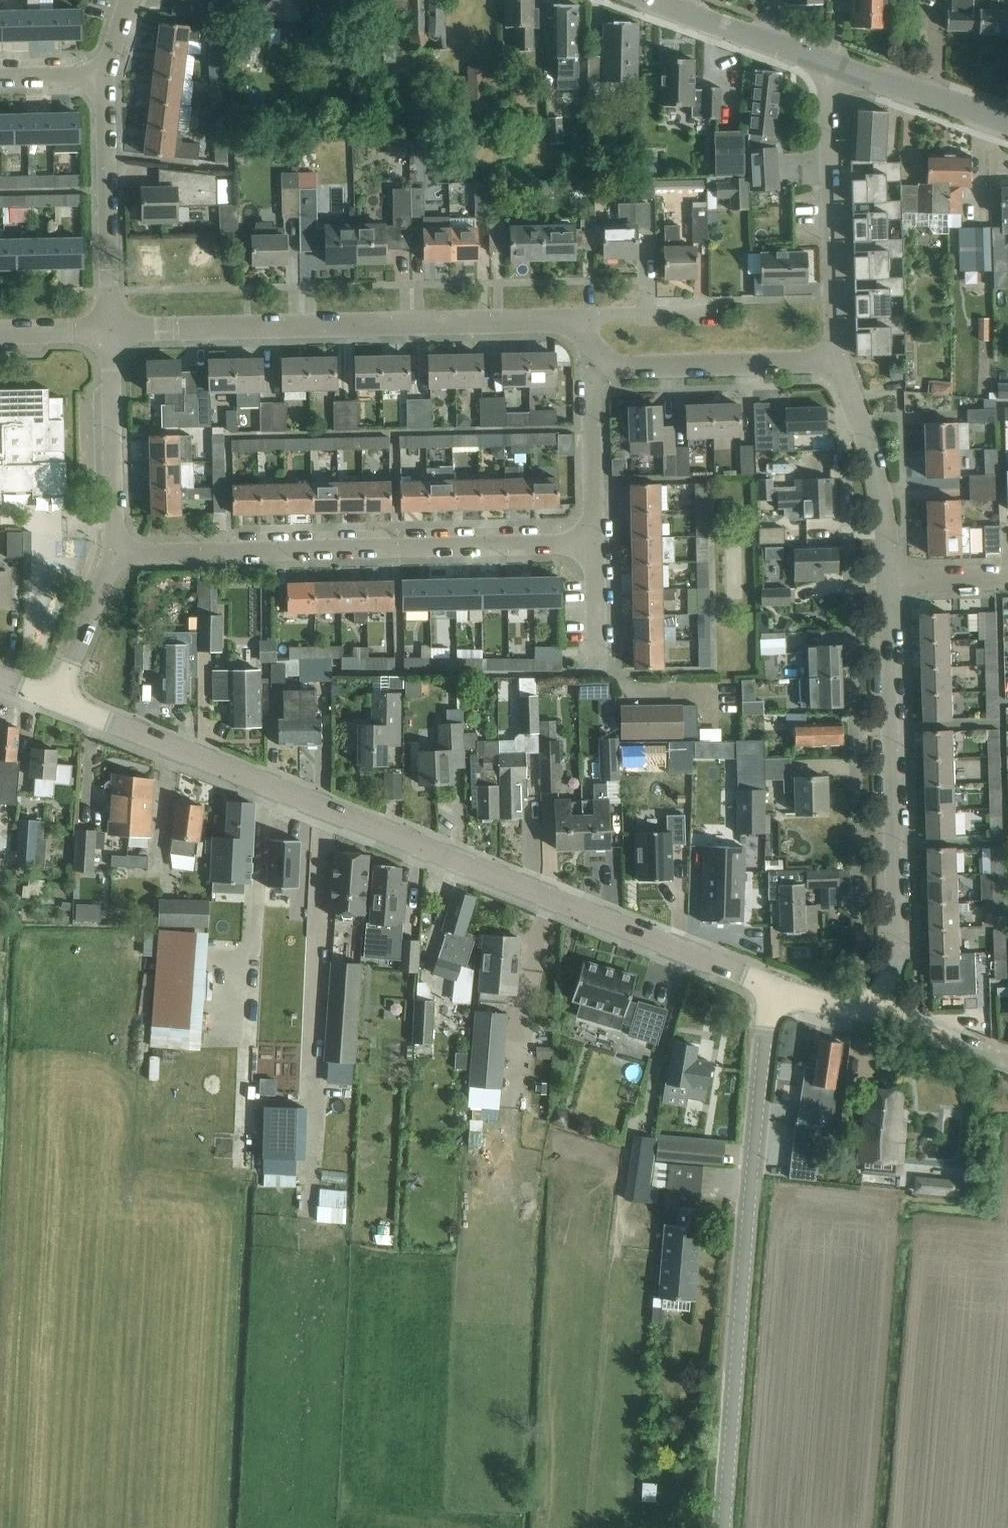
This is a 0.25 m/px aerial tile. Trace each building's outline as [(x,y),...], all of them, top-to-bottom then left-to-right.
[(177,14),(172,13),(171,15),(205,16),(210,0),(182,0),(177,14)] [(257,11),(272,13),(272,17),(299,20),(301,0),(259,0),(257,11)] [(445,14),(444,0),(390,0),(391,9),(408,9),(410,51),(447,50),(445,14)] [(538,26),(538,10),(533,10),(533,0),(507,0),(507,12),(507,27),(516,27),(516,50),(534,50),(533,26),(538,26)] [(853,27),(887,28),(887,0),(852,0),(851,16),(854,16),(853,27)] [(947,29),(979,30),(979,33),(1007,34),(1007,10),(989,9),(990,0),(948,0),(947,29)] [(54,11),(41,11),(41,1),(28,1),(28,11),(28,40),(55,39),(54,11)] [(555,57),(561,57),(561,79),(585,79),(585,56),(579,56),(578,25),(578,5),(554,5),(554,25),(555,57)] [(54,11),(55,39),(81,39),(80,10),(54,11)] [(28,40),(28,11),(2,12),(2,40),(28,40)] [(637,82),(638,43),(638,23),(605,22),(604,57),(589,57),(589,82),(637,82)] [(394,63),(391,23),(368,25),(370,65),(394,63)] [(161,24),(157,50),(185,53),(186,41),(198,42),(199,29),(161,24)] [(207,56),(219,56),(217,29),(205,30),(207,56)] [(185,53),(157,50),(154,76),(182,79),(185,53)] [(220,82),(219,56),(207,56),(209,83),(220,82)] [(694,59),(662,59),(661,105),(692,106),(691,117),(702,117),(702,119),(720,119),(721,87),(703,87),(703,90),(693,90),(694,59)] [(468,67),(470,115),(487,114),(485,66),(468,67)] [(748,143),(751,190),(779,188),(777,148),(774,148),(774,144),(775,135),(775,131),(782,73),(756,70),(748,143)] [(154,76),(151,102),(178,105),(182,79),(154,76)] [(463,76),(441,77),(443,110),(464,109),(463,76)] [(222,109),(220,82),(209,83),(211,110),(222,109)] [(151,102),(148,128),(175,131),(178,105),(151,102)] [(224,135),(222,109),(211,110),(212,136),(224,135)] [(886,162),(889,112),(855,110),(852,160),(851,159),(851,160),(886,162)] [(54,143),(53,114),(27,115),(27,143),(54,143)] [(53,114),(54,143),(80,142),(80,114),(53,114)] [(27,115),(1,115),(1,144),(27,143),(27,115)] [(562,143),(561,120),(551,121),(551,144),(562,143)] [(175,131),(148,128),(145,154),(198,160),(200,144),(174,141),(175,131)] [(715,132),(716,177),(744,176),(743,132),(715,132)] [(224,135),(212,136),(214,163),(226,162),(224,135)] [(406,140),(388,140),(388,149),(394,155),(407,155),(406,140)] [(902,200),(903,220),(903,236),(912,236),(916,227),(929,227),(932,234),(950,234),(950,213),(950,155),(928,155),(927,183),(919,183),(919,185),(902,185),(902,200)] [(950,155),(950,213),(961,213),(962,186),(971,186),(972,155),(950,155)] [(851,160),(851,165),(853,165),(852,162),(873,163),(873,174),(865,174),(865,180),(851,180),(852,203),(874,203),(874,202),(887,202),(887,201),(886,182),(902,181),(901,165),(886,165),(886,162),(851,160)] [(143,222),(178,222),(177,206),(217,206),(217,175),(169,170),(170,188),(142,188),(143,222)] [(299,217),(299,190),(299,174),(280,175),(281,217),(299,217)] [(81,175),(54,176),(55,188),(82,187),(81,175)] [(55,188),(54,176),(28,177),(29,189),(55,188)] [(750,208),(749,176),(732,177),(732,181),(718,182),(719,196),(733,196),(733,209),(750,208)] [(29,189),(28,177),(2,178),(2,189),(29,189)] [(655,181),(639,181),(640,201),(655,201),(655,181)] [(475,216),(489,216),(488,187),(475,187),(475,216)] [(393,225),(355,226),(356,262),(386,261),(385,249),(412,249),(412,217),(425,217),(424,188),(410,189),(410,215),(393,215),(393,225)] [(317,189),(299,190),(299,217),(300,252),(327,251),(327,263),(356,262),(355,226),(318,227),(317,189)] [(81,195),(55,196),(55,206),(82,205),(81,195)] [(29,207),(29,196),(3,197),(3,208),(29,207)] [(55,196),(29,196),(29,207),(55,206),(55,196)] [(874,202),(874,203),(874,212),(866,212),(866,218),(852,218),(853,241),(875,241),(875,240),(888,240),(888,239),(887,220),(903,220),(902,200),(887,201),(887,202),(874,202)] [(237,204),(220,205),(222,234),(239,234),(237,204)] [(649,204),(640,204),(619,205),(619,227),(604,227),(605,257),(637,256),(636,227),(650,227),(649,204)] [(706,243),(706,210),(694,210),(694,243),(706,243)] [(434,221),(424,222),(424,261),(451,260),(450,229),(450,218),(434,219),(434,221)] [(476,218),(450,218),(450,229),(451,260),(478,260),(477,229),(476,229),(476,218)] [(542,228),(543,258),(575,257),(574,250),(596,250),(596,220),(581,221),(581,230),(574,230),(574,227),(542,228)] [(543,258),(542,228),(511,229),(511,232),(504,232),(504,222),(489,222),(490,252),(512,252),(512,259),(543,258)] [(665,226),(665,258),(666,278),(697,278),(696,247),(680,247),(680,226),(665,226)] [(988,227),(960,228),(961,271),(988,271),(988,227)] [(252,237),(252,244),(253,264),(287,264),(286,236),(252,237)] [(56,239),(30,240),(30,268),(56,268),(56,239)] [(56,239),(56,268),(83,267),(82,239),(56,239)] [(875,240),(875,241),(875,251),(867,251),(867,256),(854,256),(854,280),(876,279),(876,278),(889,278),(889,277),(889,258),(904,258),(903,239),(888,239),(888,240),(875,240)] [(30,268),(30,240),(4,240),(4,269),(30,268)] [(994,246),(995,289),(1007,289),(1006,272),(1007,272),(1007,246),(994,246)] [(755,274),(755,296),(784,296),(783,283),(808,282),(807,253),(761,253),(761,273),(755,274)] [(876,278),(876,279),(876,289),(868,289),(868,294),(855,295),(855,318),(877,317),(877,316),(890,316),(890,297),(905,296),(904,277),(889,277),(889,278),(876,278)] [(877,316),(877,317),(878,327),(869,327),(869,333),(856,333),(856,350),(860,356),(906,355),(906,354),(891,354),(891,335),(906,334),(905,315),(890,316),(877,316)] [(979,318),(978,340),(989,341),(989,318),(979,318)] [(555,353),(529,354),(529,385),(530,395),(556,395),(555,353)] [(455,355),(456,386),(483,386),(482,354),(455,355)] [(529,385),(529,354),(502,354),(503,386),(529,385)] [(456,386),(455,355),(429,356),(429,387),(456,386)] [(382,357),(383,388),(409,387),(409,356),(382,357)] [(383,388),(382,357),(355,357),(356,389),(383,388)] [(310,389),(309,358),(282,359),(283,390),(310,389)] [(309,358),(310,389),(336,389),(336,358),(309,358)] [(262,359),(236,360),(236,391),(237,391),(259,391),(263,390),(262,359)] [(236,391),(236,360),(209,360),(209,392),(236,391)] [(148,377),(147,377),(147,381),(149,381),(149,392),(165,391),(165,405),(176,404),(177,427),(197,427),(199,427),(198,398),(198,393),(185,393),(185,388),(180,388),(179,361),(148,362),(148,377)] [(891,379),(902,379),(902,367),(891,367),(891,379)] [(951,396),(952,385),(930,384),(929,395),(951,396)] [(1,503),(1,504),(2,504),(1,485),(33,484),(33,495),(34,495),(67,494),(67,495),(67,462),(65,462),(63,398),(49,398),(49,388),(48,388),(48,389),(0,390),(0,503),(1,503)] [(259,391),(237,391),(237,407),(260,406),(259,391)] [(493,426),(493,397),(480,398),(481,427),(493,426)] [(506,397),(493,397),(493,426),(506,426),(506,397)] [(211,398),(198,398),(199,427),(212,427),(211,417),(211,398)] [(996,400),(983,398),(984,409),(996,409),(996,400)] [(420,428),(419,399),(407,399),(407,428),(420,428)] [(432,399),(419,399),(420,428),(433,428),(432,399)] [(347,430),(346,401),(333,401),(334,430),(347,430)] [(346,401),(347,430),(360,429),(359,401),(346,401)] [(273,403),(274,431),(286,431),(286,402),(273,403)] [(261,420),(237,420),(237,426),(237,431),(237,432),(274,431),(273,403),(260,403),(261,420)] [(713,405),(714,436),(741,436),(740,404),(713,405)] [(714,436),(713,405),(686,406),(687,437),(714,436)] [(677,476),(675,447),(675,427),(661,428),(660,407),(630,408),(631,454),(663,453),(664,476),(677,476)] [(770,426),(755,427),(756,450),(779,449),(779,434),(827,432),(826,407),(769,409),(770,426)] [(968,423),(996,422),(996,409),(984,409),(967,410),(968,423)] [(236,410),(226,410),(226,426),(232,431),(237,431),(237,426),(237,420),(236,410)] [(530,425),(557,425),(556,410),(530,410),(530,425)] [(470,412),(456,412),(457,426),(470,426),(470,412)] [(926,451),(957,450),(957,423),(925,424),(926,451)] [(531,435),(531,446),(555,446),(555,434),(531,435)] [(151,463),(180,462),(179,435),(150,436),(151,463)] [(504,435),(478,436),(479,448),(492,447),(505,447),(504,435)] [(531,446),(531,435),(504,435),(505,447),(531,446)] [(212,462),(222,462),(221,436),(211,436),(212,462)] [(452,436),(426,437),(426,449),(452,448),(452,436)] [(479,448),(478,436),(452,436),(452,448),(479,448)] [(426,449),(426,437),(403,438),(404,449),(426,449)] [(387,438),(363,439),(363,450),(387,450),(387,438)] [(363,450),(363,439),(337,440),(337,451),(363,450)] [(311,452),(311,440),(284,441),(285,452),(311,452)] [(337,451),(337,440),(311,440),(311,452),(337,451)] [(285,452),(284,441),(258,442),(258,453),(285,452)] [(258,453),(258,442),(231,442),(232,454),(258,453)] [(753,445),(741,446),(742,475),(754,474),(753,445)] [(505,447),(492,447),(492,452),(499,458),(505,458),(505,447)] [(689,475),(688,450),(677,450),(678,476),(689,475)] [(957,450),(926,451),(927,477),(958,476),(957,450)] [(180,488),(180,462),(151,463),(152,489),(180,488)] [(223,488),(222,462),(212,462),(213,488),(223,488)] [(453,481),(440,481),(440,470),(427,470),(427,481),(428,510),(454,509),(453,481)] [(532,479),(519,479),(518,470),(505,470),(505,479),(506,508),(532,507),(532,479)] [(970,488),(999,487),(999,474),(969,475),(970,488)] [(558,478),(532,479),(532,507),(559,507),(558,478)] [(796,491),(778,492),(773,492),(773,482),(758,482),(759,500),(778,500),(833,498),(833,478),(796,479),(796,491)] [(505,479),(479,480),(480,508),(506,508),(505,479)] [(479,480),(453,481),(454,509),(480,508),(479,480)] [(428,510),(427,481),(401,482),(402,510),(428,510)] [(364,483),(364,511),(391,511),(390,482),(364,483)] [(338,512),(338,483),(311,484),(312,512),(338,512)] [(364,483),(338,483),(338,512),(364,511),(364,483)] [(286,513),(285,484),(259,485),(260,513),(286,513)] [(312,512),(311,484),(285,484),(286,513),(312,512)] [(632,511),(660,510),(659,484),(631,485),(632,511)] [(260,513),(259,485),(233,485),(234,514),(260,513)] [(696,510),(707,509),(706,485),(696,486),(696,510)] [(999,500),(999,487),(970,488),(970,501),(999,500)] [(181,515),(180,488),(152,489),(152,515),(181,515)] [(210,488),(198,488),(199,499),(210,499),(210,488)] [(224,514),(223,488),(213,488),(214,514),(224,514)] [(834,518),(833,498),(778,500),(779,509),(803,508),(803,519),(834,518)] [(929,528),(960,527),(959,500),(928,501),(929,528)] [(707,536),(707,509),(696,510),(697,536),(707,536)] [(660,510),(632,511),(632,537),(661,537),(660,510)] [(1000,526),(985,526),(986,553),(1001,552),(1000,526)] [(960,527),(929,528),(929,554),(961,553),(960,527)] [(785,529),(761,530),(762,545),(785,545),(785,529)] [(8,560),(24,560),(23,532),(7,532),(8,560)] [(708,562),(707,536),(697,536),(697,562),(708,562)] [(661,537),(632,537),(633,563),(661,563),(673,562),(673,549),(661,550),(661,537)] [(794,550),(795,580),(822,579),(822,572),(838,572),(837,548),(798,550),(794,550)] [(709,588),(708,562),(697,562),(698,588),(709,588)] [(661,563),(633,563),(633,589),(662,589),(661,563)] [(198,632),(198,651),(221,651),(222,616),(216,616),(217,576),(201,576),(200,615),(199,615),(199,632),(198,632)] [(534,607),(534,578),(508,579),(508,607),(534,607)] [(534,578),(534,607),(561,606),(560,578),(534,578)] [(482,608),(481,579),(455,580),(456,608),(456,621),(482,621),(482,608)] [(508,579),(481,579),(482,608),(508,607),(508,579)] [(430,609),(429,580),(403,581),(404,609),(430,609)] [(455,580),(429,580),(430,609),(456,608),(455,580)] [(366,582),(367,610),(394,610),(393,581),(366,582)] [(340,582),(314,583),(315,611),(341,611),(340,582)] [(367,610),(366,582),(340,582),(341,611),(367,610)] [(315,611),(314,583),(288,583),(288,612),(315,611)] [(709,614),(709,588),(698,588),(699,614),(709,614)] [(662,615),(662,589),(633,589),(634,616),(662,615)] [(763,591),(763,603),(790,602),(790,590),(763,591)] [(981,639),(987,639),(997,639),(996,612),(980,613),(981,639)] [(709,614),(699,614),(699,640),(710,640),(709,614)] [(923,641),(952,640),(951,614),(923,614),(923,641)] [(663,641),(662,615),(634,616),(634,642),(663,641)] [(163,644),(163,702),(187,702),(187,690),(190,690),(190,676),(197,676),(197,677),(198,677),(198,651),(198,632),(189,632),(164,632),(164,644),(163,644)] [(765,657),(766,679),(777,678),(777,656),(786,656),(785,637),(761,637),(762,657),(765,657)] [(998,665),(997,639),(987,639),(988,665),(998,665)] [(710,640),(699,640),(700,664),(710,664),(710,640)] [(952,666),(952,640),(923,641),(924,667),(952,666)] [(663,641),(634,642),(635,668),(663,667),(663,641)] [(136,644),(136,669),(150,669),(150,644),(136,644)] [(809,646),(809,678),(841,677),(840,645),(809,646)] [(535,647),(535,660),(535,671),(562,670),(562,647),(535,647)] [(285,649),(285,659),(298,659),(316,659),(315,649),(285,649)] [(341,649),(315,649),(316,659),(327,658),(327,661),(341,661),(341,659),(341,649)] [(457,672),(457,660),(450,661),(450,650),(432,650),(432,660),(433,672),(457,672)] [(341,659),(341,661),(341,672),(368,672),(368,659),(368,651),(354,651),(354,659),(341,659)] [(482,671),(482,661),(482,651),(457,652),(457,660),(457,672),(482,671)] [(510,671),(509,660),(502,660),(502,651),(485,652),(485,661),(482,661),(482,671),(510,671)] [(327,658),(316,659),(298,659),(299,676),(315,676),(315,682),(327,682),(327,661),(327,658)] [(285,659),(285,661),(285,664),(271,664),(271,687),(285,687),(285,676),(299,676),(298,659),(285,659)] [(394,659),(368,659),(368,672),(394,672),(394,659)] [(433,672),(432,660),(406,660),(406,672),(433,672)] [(535,660),(509,660),(510,671),(535,671),(535,660)] [(999,691),(998,665),(988,665),(989,691),(999,691)] [(953,693),(952,666),(924,667),(925,693),(953,693)] [(213,671),(212,672),(213,700),(231,701),(230,727),(261,727),(260,671),(213,671)] [(388,688),(399,688),(399,677),(388,677),(388,688)] [(810,707),(822,706),(842,706),(841,677),(809,678),(810,707)] [(582,696),(616,698),(616,680),(583,679),(582,696)] [(754,682),(741,682),(741,700),(743,700),(755,700),(754,682)] [(300,745),(299,690),(287,690),(287,715),(278,715),(279,745),(300,745)] [(299,690),(300,745),(321,744),(321,714),(316,714),(316,690),(299,690)] [(999,691),(989,691),(989,717),(1000,717),(999,691)] [(359,725),(358,745),(358,765),(386,765),(387,737),(400,737),(400,693),(372,693),(372,725),(359,725)] [(953,693),(925,693),(926,720),(954,719),(953,693)] [(536,699),(519,699),(520,735),(537,735),(536,699)] [(755,700),(743,700),(743,714),(755,714),(762,714),(764,714),(764,700),(755,700)] [(698,705),(682,705),(622,706),(622,738),(682,737),(698,737),(698,705)] [(787,715),(787,724),(796,724),(796,746),(843,744),(842,722),(814,723),(814,714),(787,715)] [(541,791),(560,790),(558,720),(539,721),(541,791)] [(419,751),(419,764),(420,784),(452,783),(451,759),(463,758),(461,724),(439,725),(440,751),(419,751)] [(0,772),(0,776),(0,803),(16,805),(20,760),(16,759),(19,728),(0,726),(0,772)] [(989,756),(999,756),(999,730),(988,730),(989,756)] [(927,758),(955,757),(954,731),(926,732),(927,758)] [(620,802),(619,778),(618,779),(617,738),(600,739),(601,779),(607,779),(608,784),(592,785),(593,800),(556,801),(557,849),(609,847),(608,803),(620,802)] [(692,741),(669,741),(669,757),(692,757),(692,741)] [(57,750),(32,748),(30,774),(34,774),(33,793),(54,795),(55,783),(70,784),(72,765),(56,764),(57,750)] [(478,785),(478,799),(478,819),(523,818),(522,800),(524,800),(524,798),(527,798),(527,778),(526,754),(498,754),(498,750),(494,750),(494,754),(482,754),(483,770),(490,770),(490,785),(478,785)] [(999,756),(989,756),(990,782),(1000,782),(999,756)] [(955,757),(927,758),(928,784),(956,783),(955,757)] [(771,759),(765,759),(765,779),(784,778),(785,790),(796,789),(798,813),(811,813),(811,815),(817,815),(817,813),(827,813),(826,777),(792,778),(791,758),(771,759)] [(765,759),(738,759),(738,789),(738,833),(765,833),(765,789),(765,779),(765,759)] [(112,774),(110,794),(107,831),(127,832),(130,777),(112,774)] [(154,780),(130,777),(127,832),(148,834),(151,800),(154,780)] [(1001,808),(1000,782),(990,782),(990,809),(1001,808)] [(956,783),(928,784),(929,811),(957,810),(956,783)] [(212,857),(211,878),(212,878),(232,878),(246,879),(249,879),(253,823),(254,803),(229,802),(227,838),(213,837),(212,857)] [(177,803),(174,823),(170,854),(197,858),(203,807),(177,803)] [(1001,808),(990,809),(991,834),(1001,834),(1001,808)] [(957,836),(957,810),(929,811),(929,837),(957,836)] [(667,831),(637,832),(639,880),(673,879),(672,844),(686,844),(685,814),(667,815),(667,831)] [(19,820),(16,864),(34,866),(37,822),(19,820)] [(77,830),(75,871),(91,872),(94,831),(77,830)] [(267,885),(267,886),(298,888),(298,886),(297,886),(300,841),(300,840),(269,838),(269,839),(270,839),(267,885)] [(1003,846),(992,847),(984,847),(984,873),(1004,873),(1003,846)] [(705,847),(704,901),(703,921),(742,922),(744,847),(705,847)] [(931,875),(959,874),(958,848),(930,849),(931,875)] [(330,878),(327,912),(341,913),(343,917),(351,918),(354,914),(364,915),(368,874),(369,854),(336,851),(334,878),(330,878)] [(367,921),(364,956),(402,959),(403,940),(402,940),(406,891),(398,891),(399,887),(400,868),(376,866),(374,885),(371,922),(367,921)] [(837,870),(807,871),(808,886),(838,885),(837,870)] [(1005,898),(1004,873),(984,873),(985,899),(987,899),(993,898),(1005,898)] [(960,901),(959,874),(931,875),(931,901),(960,901)] [(804,883),(792,884),(792,879),(779,880),(781,933),(805,932),(805,922),(817,922),(817,905),(805,906),(804,883)] [(822,906),(842,905),(841,886),(822,887),(822,906)] [(455,891),(449,910),(442,928),(448,931),(434,972),(467,983),(471,970),(471,967),(465,965),(474,938),(475,935),(464,931),(475,898),(455,891)] [(209,900),(159,898),(158,926),(210,928),(211,902),(209,902),(209,900)] [(993,898),(994,914),(986,914),(986,926),(994,926),(1006,925),(1005,898),(993,898)] [(982,899),(974,899),(974,908),(988,908),(987,899),(985,899),(982,899)] [(960,901),(931,901),(932,928),(960,927),(960,901)] [(101,907),(76,906),(75,922),(100,924),(101,907)] [(1006,925),(994,926),(995,952),(1007,952),(1006,925)] [(961,953),(960,927),(932,928),(933,954),(961,953)] [(200,1053),(207,937),(159,935),(152,1050),(200,1053)] [(480,990),(479,1001),(500,1002),(508,1003),(514,998),(514,993),(517,993),(519,958),(521,938),(484,935),(483,955),(480,990)] [(402,959),(401,971),(418,972),(419,941),(403,940),(402,959)] [(1007,978),(1007,952),(995,952),(996,978),(1007,978)] [(962,979),(961,953),(933,954),(934,980),(948,980),(960,979),(962,979)] [(362,963),(331,961),(324,1060),(355,1062),(362,963)] [(583,961),(572,999),(581,1002),(576,1016),(594,1021),(598,1007),(615,1012),(623,1014),(620,1022),(632,1025),(629,1035),(657,1043),(667,1009),(639,1001),(638,1004),(629,1001),(636,976),(583,961)] [(960,979),(948,980),(949,988),(961,988),(960,979)] [(998,987),(998,996),(1007,996),(1007,987),(998,987)] [(434,1001),(417,1000),(415,1043),(431,1044),(434,1001)] [(952,1039),(995,1041),(996,1013),(953,1011),(952,1039)] [(475,1012),(469,1086),(502,1090),(507,1014),(475,1012)] [(805,1066),(797,1122),(821,1125),(829,1126),(842,1042),(819,1039),(815,1067),(805,1066)] [(396,1040),(395,1061),(407,1061),(408,1041),(396,1040)] [(666,1082),(664,1094),(686,1098),(702,1101),(705,1088),(706,1088),(711,1062),(695,1059),(698,1047),(673,1043),(670,1062),(666,1082)] [(468,1069),(469,1052),(455,1052),(455,1068),(468,1069)] [(868,1088),(866,1108),(865,1124),(863,1124),(860,1154),(871,1155),(871,1160),(902,1164),(904,1142),(905,1123),(900,1122),(902,1091),(868,1088)] [(295,1186),(296,1159),(304,1159),(305,1107),(263,1106),(262,1159),(264,1159),(263,1186),(295,1186)] [(557,1107),(552,1121),(567,1126),(569,1117),(566,1110),(557,1107)] [(793,1147),(790,1177),(810,1179),(816,1180),(821,1125),(797,1122),(796,1121),(793,1147)] [(703,1162),(705,1143),(658,1140),(657,1158),(703,1162)] [(668,1191),(700,1194),(702,1167),(670,1164),(668,1191)] [(346,1189),(319,1188),(319,1207),(317,1206),(317,1221),(345,1222),(346,1189)] [(665,1224),(659,1298),(663,1298),(662,1308),(689,1310),(690,1300),(695,1301),(703,1209),(679,1207),(677,1226),(665,1224)]
